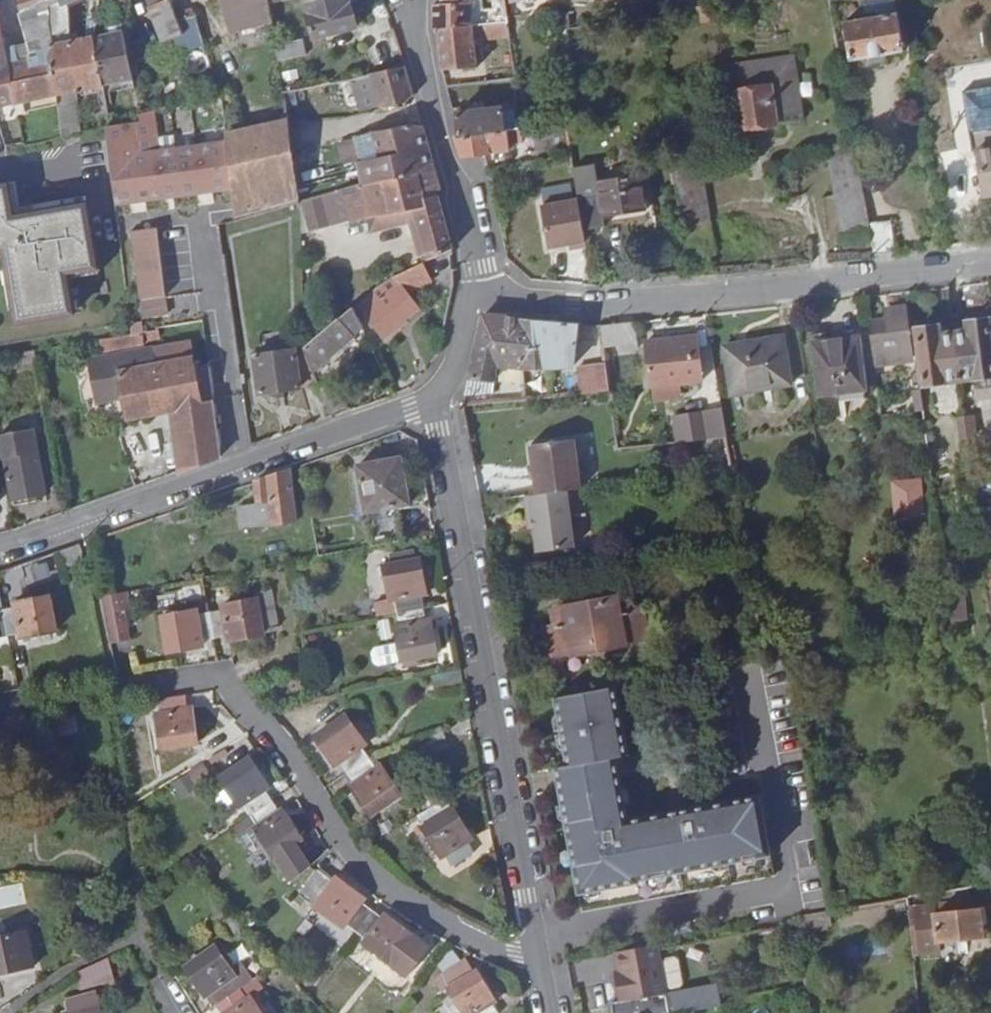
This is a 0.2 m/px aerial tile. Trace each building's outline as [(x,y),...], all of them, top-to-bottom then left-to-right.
[(99,35),(64,44),(61,6),(77,0),(15,0),(25,42),(29,57),(15,60),(12,45),(4,47),(0,32),(0,106),(48,96),(56,135),(75,131),(68,92),(98,85),(99,84),(99,35)] [(169,1),(175,21),(196,16),(186,0),(168,0),(169,1)] [(228,34),(271,29),(266,0),(218,0),(228,34)] [(304,1),(312,39),(357,28),(350,0),(307,0),(304,1)] [(474,0),(443,0),(443,6),(434,6),(434,22),(434,31),(438,31),(475,28),(474,0)] [(504,0),(480,0),(481,14),(487,14),(488,28),(508,26),(504,0)] [(844,23),(850,60),(904,51),(896,0),(868,0),(864,1),(866,20),(844,23)] [(175,21),(169,1),(124,13),(128,28),(129,52),(202,33),(196,16),(175,21)] [(438,31),(442,73),(478,68),(475,41),(499,39),(500,57),(512,56),(508,26),(488,28),(475,28),(438,31)] [(99,84),(130,76),(129,52),(128,28),(99,35),(99,84)] [(25,42),(12,45),(15,60),(29,57),(25,42)] [(274,48),(277,65),(300,61),(298,45),(274,48)] [(717,67),(721,92),(736,90),(743,128),(776,123),(776,121),(800,117),(790,55),(717,67)] [(405,66),(350,77),(360,122),(416,100),(405,66)] [(457,117),(459,140),(504,132),(500,109),(457,117)] [(141,117),(140,117),(104,127),(118,203),(119,203),(231,186),(227,142),(130,155),(126,135),(144,131),(141,117)] [(569,121),(529,128),(532,148),(573,142),(569,121)] [(227,142),(231,186),(235,220),(300,204),(286,123),(226,136),(227,142)] [(134,316),(119,203),(118,203),(104,127),(75,131),(56,135),(5,143),(0,143),(0,178),(6,177),(14,176),(19,208),(88,195),(89,200),(101,269),(101,274),(69,279),(74,308),(18,318),(15,303),(11,303),(4,265),(9,264),(6,249),(0,250),(0,341),(134,316)] [(351,166),(356,191),(416,179),(420,194),(433,191),(436,190),(421,130),(414,127),(363,136),(367,162),(351,166)] [(504,132),(505,145),(506,150),(516,147),(516,143),(514,130),(504,132)] [(455,140),(459,159),(506,150),(505,145),(504,132),(459,140),(455,140)] [(871,233),(869,219),(855,144),(828,148),(842,237),(871,233)] [(982,151),(987,196),(990,195),(990,150),(982,151)] [(702,159),(676,163),(691,252),(718,249),(702,159)] [(652,173),(602,181),(610,228),(659,220),(652,173)] [(14,176),(6,177),(12,213),(20,212),(19,208),(14,176)] [(6,244),(6,249),(9,264),(15,303),(18,318),(74,308),(69,279),(68,275),(101,269),(89,200),(23,211),(27,230),(16,231),(12,213),(6,177),(0,178),(0,246),(6,244)] [(415,209),(426,258),(450,252),(435,197),(421,200),(420,194),(416,179),(356,191),(349,192),(344,193),(350,222),(415,209)] [(20,212),(23,211),(89,200),(88,195),(19,208),(20,212)] [(417,261),(426,258),(415,209),(350,222),(352,235),(408,222),(417,261)] [(20,212),(12,213),(16,231),(27,230),(23,211),(20,212)] [(871,233),(875,254),(896,252),(889,215),(869,219),(871,233)] [(139,317),(167,315),(159,227),(131,229),(139,317)] [(15,303),(9,264),(4,265),(11,303),(15,303)] [(68,275),(69,279),(101,274),(101,269),(68,275)] [(396,284),(357,309),(376,336),(414,310),(396,284)] [(888,322),(869,324),(874,355),(892,353),(892,354),(908,353),(902,306),(886,308),(888,322)] [(349,333),(357,326),(348,309),(303,350),(317,366),(350,335),(349,333)] [(469,379),(494,382),(495,369),(523,372),(575,366),(576,325),(484,317),(469,379)] [(959,379),(974,377),(975,389),(990,386),(990,365),(985,319),(965,322),(966,330),(952,331),(959,379)] [(629,322),(611,326),(615,350),(633,347),(629,322)] [(959,379),(952,331),(939,333),(938,326),(917,328),(923,383),(959,379)] [(137,332),(98,336),(99,346),(159,338),(159,329),(137,332)] [(790,381),(781,334),(724,344),(731,392),(790,381)] [(864,386),(856,336),(813,344),(820,394),(864,386)] [(700,383),(694,338),(646,344),(651,388),(700,383)] [(18,361),(32,359),(30,344),(16,346),(18,361)] [(143,371),(189,366),(187,350),(142,355),(143,371)] [(302,353),(305,362),(309,374),(317,366),(303,350),(302,351),(302,353)] [(255,395),(291,391),(287,363),(286,356),(251,359),(255,395)] [(92,404),(121,401),(124,421),(169,415),(177,471),(217,457),(206,370),(189,372),(189,366),(143,371),(118,374),(116,358),(86,362),(92,404)] [(305,362),(287,363),(291,391),(314,388),(314,387),(309,374),(305,362)] [(611,392),(606,364),(580,368),(585,395),(609,392),(611,392)] [(494,382),(469,379),(466,395),(492,392),(494,382)] [(881,414),(922,408),(920,392),(879,397),(881,414)] [(674,442),(726,437),(723,409),(672,413),(674,442)] [(0,441),(0,460),(3,460),(12,505),(43,499),(31,436),(0,441)] [(534,459),(537,474),(540,492),(569,487),(582,485),(574,437),(532,443),(534,459)] [(359,468),(373,545),(404,540),(398,508),(411,506),(403,459),(359,468)] [(531,475),(537,474),(534,459),(529,459),(531,475)] [(297,467),(258,481),(264,519),(305,512),(297,467)] [(229,525),(264,519),(258,481),(245,485),(246,497),(226,501),(229,525)] [(532,493),(537,524),(541,547),(577,542),(569,487),(540,492),(532,493)] [(532,525),(537,524),(532,493),(527,494),(532,525)] [(396,613),(422,608),(418,587),(423,587),(417,560),(413,560),(411,551),(386,556),(388,564),(382,566),(388,601),(394,600),(396,613)] [(99,593),(109,640),(126,637),(122,607),(127,606),(125,588),(99,593)] [(210,614),(214,637),(226,636),(227,639),(262,634),(261,628),(277,625),(271,588),(254,591),(256,600),(221,606),(222,612),(210,614)] [(14,607),(3,609),(7,634),(17,633),(18,638),(52,632),(46,595),(13,601),(14,607)] [(556,612),(559,628),(548,629),(553,657),(642,640),(638,613),(626,615),(623,600),(556,612)] [(422,608),(396,613),(399,626),(393,627),(400,660),(435,654),(429,620),(424,621),(422,608)] [(214,637),(210,614),(198,616),(197,610),(164,616),(170,650),(203,645),(202,639),(214,637)] [(569,757),(617,748),(640,744),(629,675),(556,689),(569,757)] [(185,696),(160,700),(162,712),(157,713),(163,748),(198,743),(193,707),(187,708),(185,696)] [(74,713),(55,716),(57,730),(75,728),(74,713)] [(343,771),(365,756),(356,745),(360,742),(342,716),(312,734),(331,763),(336,761),(343,771)] [(556,760),(560,781),(621,770),(617,748),(569,757),(556,760)] [(365,756),(343,771),(351,782),(348,784),(369,812),(398,792),(378,764),(373,767),(365,756)] [(241,803),(249,816),(270,801),(263,789),(266,787),(248,759),(218,778),(237,806),(241,803)] [(171,781),(180,796),(213,778),(204,763),(171,781)] [(671,814),(670,806),(629,814),(621,770),(560,781),(580,889),(583,907),(669,891),(668,882),(682,880),(683,889),(776,871),(772,849),(761,789),(683,804),(684,812),(671,814)] [(472,839),(447,800),(417,818),(424,831),(423,832),(441,861),(446,858),(453,867),(474,854),(466,843),(472,839)] [(278,813),(270,801),(249,816),(257,828),(253,831),(259,840),(270,858),(299,840),(281,811),(278,813)] [(683,804),(670,806),(671,814),(684,812),(683,804)] [(249,816),(233,828),(247,849),(259,840),(253,831),(257,828),(249,816)] [(356,935),(372,914),(356,902),(359,897),(337,880),(333,884),(319,873),(300,897),(337,927),(341,923),(356,935)] [(668,882),(669,891),(683,889),(682,880),(668,882)] [(936,918),(939,941),(990,935),(990,932),(989,911),(936,918)] [(372,914),(356,935),(366,942),(363,946),(407,979),(429,950),(393,923),(389,927),(372,914)] [(235,917),(224,924),(236,941),(247,935),(235,917)] [(689,917),(671,921),(673,931),(690,927),(689,917)] [(28,960),(21,923),(0,927),(0,965),(28,960)] [(621,973),(615,974),(619,997),(667,989),(666,984),(660,955),(657,938),(616,947),(619,963),(621,973)] [(212,991),(219,1001),(240,987),(254,978),(242,960),(231,967),(217,946),(187,966),(208,994),(212,991)] [(660,955),(666,984),(682,981),(676,951),(660,955)] [(69,969),(67,970),(71,988),(105,979),(100,956),(69,969)] [(443,976),(465,1012),(474,1012),(499,1012),(493,1001),(498,998),(480,968),(476,970),(469,957),(451,967),(443,976)] [(613,964),(615,974),(621,973),(619,963),(613,964)] [(219,1001),(227,1012),(226,1012),(266,1012),(253,994),(247,998),(240,987),(219,1001)] [(63,1012),(101,1012),(98,1002),(92,1003),(89,991),(65,998),(68,1011),(63,1012)]
